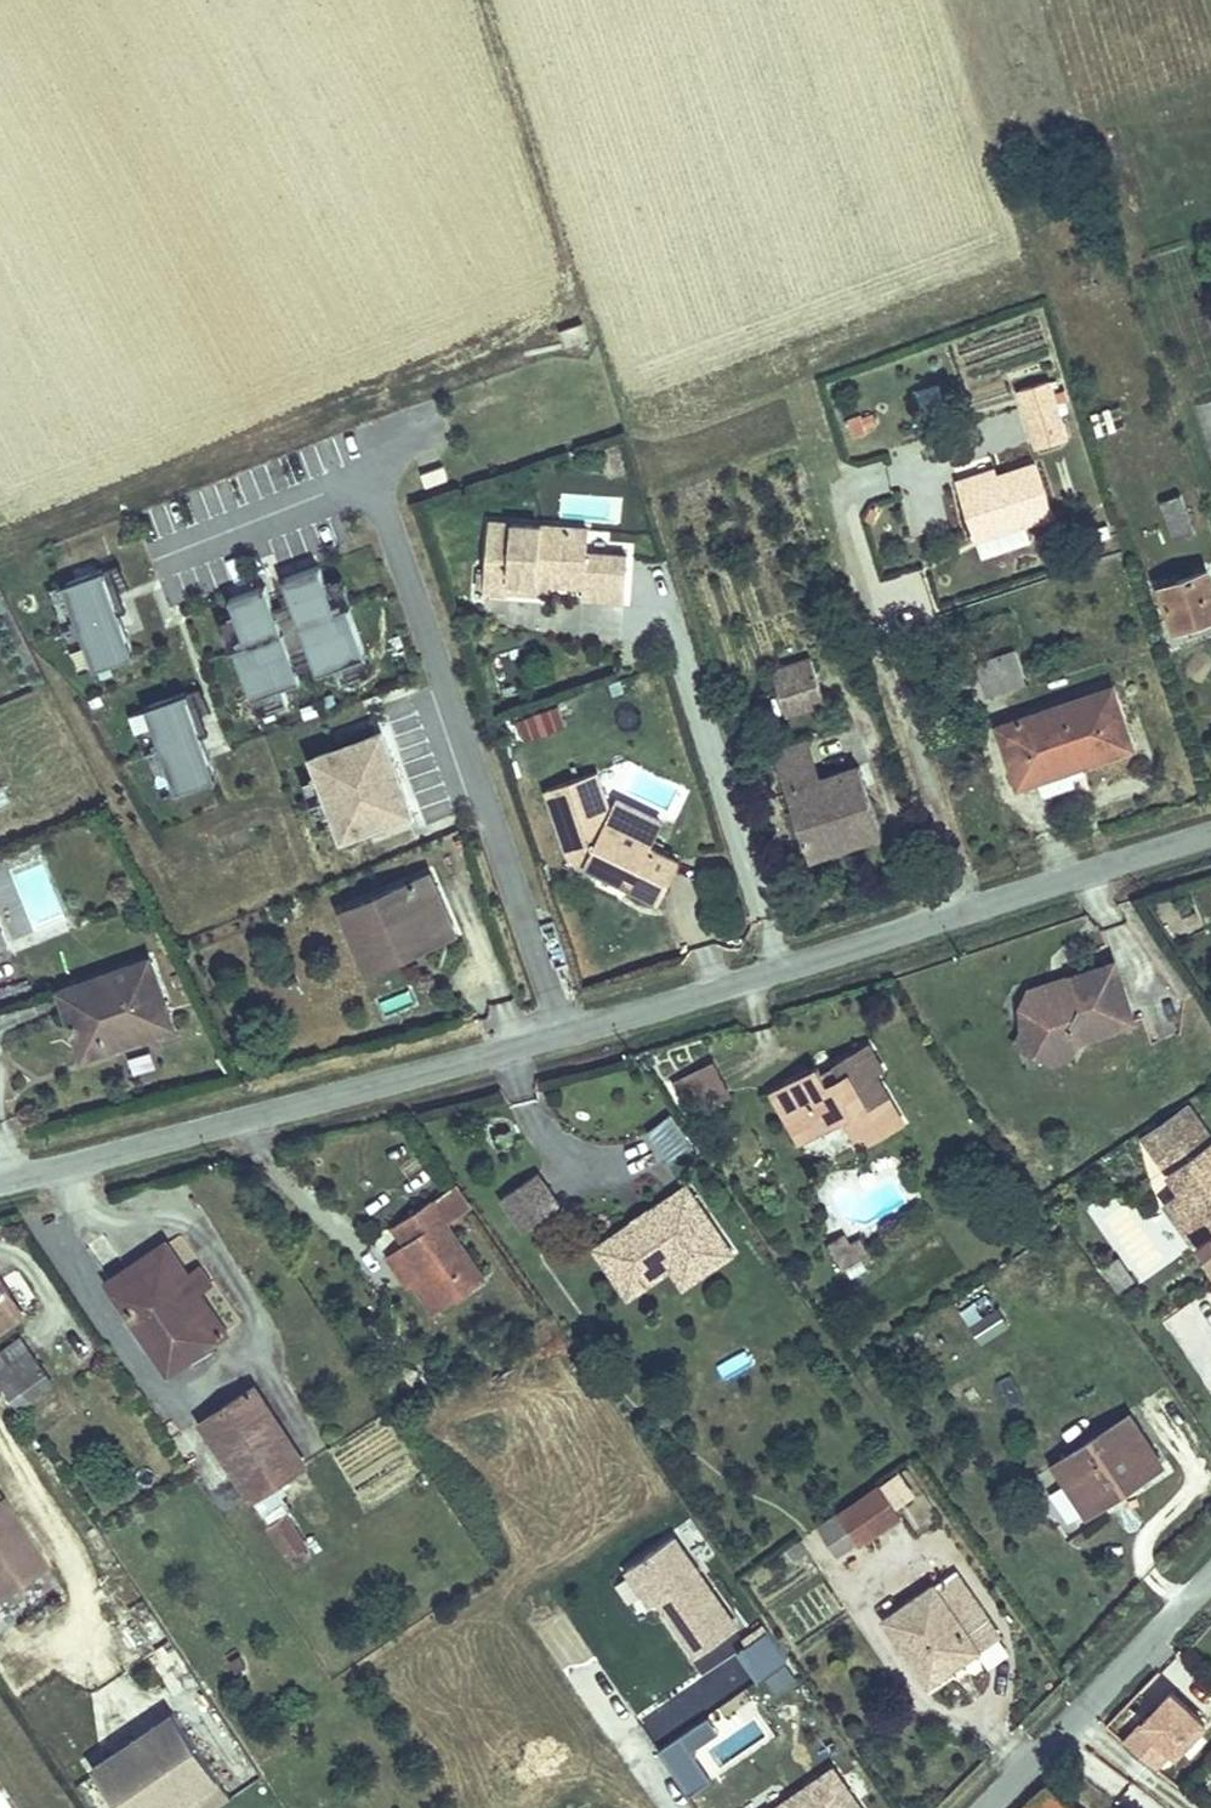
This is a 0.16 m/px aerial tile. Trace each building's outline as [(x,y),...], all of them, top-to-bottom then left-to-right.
[(588,339),(583,323),(561,329),(566,346),(588,339)] [(1067,438),(1049,380),(1020,389),(1038,447),(1067,438)] [(1012,444),(1009,423),(989,426),(987,401),(971,403),(976,448),(1012,444)] [(1210,457),(1210,402),(1195,407),(1210,457)] [(860,430),(871,426),(867,416),(857,420),(855,416),(848,419),(854,436),(861,433),(860,430)] [(624,470),(617,450),(604,454),(611,474),(624,470)] [(1053,513),(1036,462),(998,475),(978,482),(975,475),(956,481),(975,539),(1024,523),(1053,513)] [(448,478),(443,465),(422,473),(426,486),(448,478)] [(978,482),(998,475),(996,468),(975,475),(978,482)] [(1194,530),(1180,494),(1161,500),(1174,537),(1194,530)] [(623,601),(627,557),(587,554),(588,531),(489,523),(486,573),(479,572),(478,588),(484,589),(484,590),(508,592),(509,580),(548,583),(583,586),(582,598),(623,601)] [(981,558),(1031,542),(1024,523),(975,539),(981,558)] [(319,564),(283,579),(291,599),(318,664),(323,674),(340,667),(343,673),(350,670),(347,664),(370,654),(349,603),(344,606),(342,600),(335,603),(325,579),(319,564)] [(103,569),(63,583),(76,620),(70,622),(72,629),(119,612),(103,569)] [(1208,570),(1177,580),(1176,576),(1161,581),(1176,628),(1210,616),(1210,580),(1208,570)] [(353,602),(341,573),(325,579),(335,603),(342,600),(344,606),(349,603),(353,602)] [(547,595),(548,583),(509,580),(508,592),(547,595)] [(275,606),(266,584),(230,599),(236,614),(246,638),(239,640),(241,646),(236,649),(257,699),(280,689),(283,696),(290,693),(288,687),(305,679),(301,671),(275,606)] [(291,599),(275,606),(301,671),(318,664),(291,599)] [(134,654),(119,612),(72,629),(74,635),(81,633),(94,668),(134,654)] [(236,614),(220,621),(232,650),(236,649),(241,646),(239,640),(246,638),(236,614)] [(1024,681),(1013,651),(977,663),(988,694),(1024,681)] [(377,670),(370,654),(347,664),(350,670),(343,673),(347,683),(377,670)] [(822,699),(810,661),(774,673),(786,711),(822,699)] [(1082,763),(1133,746),(1112,686),(998,726),(1018,785),(1039,778),(1044,794),(1075,783),(1072,776),(1085,772),(1082,763)] [(280,689),(257,699),(264,715),(294,703),(290,693),(283,696),(280,689)] [(185,692),(146,706),(159,743),(152,745),(154,752),(201,735),(185,692)] [(566,726),(558,706),(541,712),(548,732),(566,726)] [(542,734),(535,714),(518,720),(525,741),(542,734)] [(381,732),(314,757),(329,796),(396,771),(381,732)] [(216,777),(201,735),(154,752),(157,758),(164,756),(176,791),(216,777)] [(821,781),(809,743),(776,755),(788,792),(821,781)] [(883,833),(861,768),(788,792),(811,858),(883,833)] [(410,810),(396,771),(329,796),(343,835),(410,810)] [(680,859),(661,850),(651,845),(653,840),(614,821),(605,794),(598,773),(547,790),(570,857),(660,900),(680,859)] [(653,840),(662,822),(605,794),(614,821),(653,840)] [(661,850),(664,844),(653,840),(651,845),(661,850)] [(455,932),(430,873),(343,911),(365,961),(411,941),(415,949),(455,932)] [(1197,912),(1183,918),(1187,927),(1200,921),(1197,912)] [(0,923),(0,953),(10,949),(0,923)] [(368,969),(415,949),(411,941),(365,961),(368,969)] [(124,1028),(169,1012),(149,958),(59,990),(83,1056),(128,1040),(124,1028)] [(1029,989),(1024,999),(1030,1016),(1027,1022),(1037,1053),(1052,1047),(1068,1056),(1078,1039),(1134,1021),(1115,962),(1072,975),(1074,981),(1057,986),(1055,981),(1029,989)] [(1072,975),(1055,981),(1057,986),(1074,981),(1072,975)] [(386,1015),(414,1003),(408,990),(381,1002),(386,1015)] [(1017,1042),(1037,1053),(1027,1022),(1030,1016),(1024,999),(1021,1005),(1024,1028),(1017,1042)] [(128,1040),(173,1024),(169,1012),(124,1028),(128,1040)] [(812,1071),(774,1093),(789,1119),(799,1113),(811,1135),(844,1116),(860,1144),(902,1121),(874,1072),(882,1068),(868,1046),(827,1069),(835,1082),(822,1089),(812,1071)] [(1052,1047),(1037,1053),(1053,1061),(1068,1056),(1052,1047)] [(713,1062),(686,1076),(702,1108),(730,1094),(713,1062)] [(812,1071),(822,1089),(835,1082),(827,1069),(824,1064),(812,1071)] [(1143,1135),(1155,1152),(1199,1120),(1187,1104),(1143,1135)] [(799,1113),(789,1119),(801,1141),(811,1135),(799,1113)] [(1197,1241),(1210,1260),(1210,1137),(1199,1120),(1155,1152),(1182,1189),(1203,1219),(1187,1231),(1195,1243),(1197,1241)] [(501,1197),(524,1230),(560,1206),(537,1173),(501,1197)] [(405,1243),(402,1245),(424,1276),(414,1283),(435,1313),(485,1278),(447,1224),(471,1207),(455,1184),(431,1201),(430,1200),(393,1226),(405,1243)] [(635,1220),(595,1247),(620,1284),(668,1251),(689,1282),(733,1253),(686,1185),(648,1211),(646,1212),(651,1219),(641,1225),(637,1219),(635,1220)] [(1182,1189),(1165,1201),(1187,1231),(1203,1219),(1182,1189)] [(1120,1196),(1091,1213),(1117,1257),(1146,1240),(1120,1196)] [(637,1219),(641,1225),(651,1219),(646,1212),(648,1211),(647,1209),(633,1219),(635,1220),(637,1219)] [(843,1234),(829,1242),(832,1247),(846,1240),(843,1234)] [(846,1240),(832,1247),(844,1268),(864,1256),(858,1247),(864,1244),(861,1239),(849,1246),(846,1240)] [(166,1243),(108,1284),(130,1316),(123,1321),(145,1352),(152,1348),(169,1372),(227,1332),(199,1292),(188,1275),(166,1243)] [(864,1244),(858,1247),(864,1256),(869,1253),(864,1244)] [(414,1283),(424,1276),(402,1245),(388,1255),(409,1286),(414,1283)] [(668,1251),(620,1284),(628,1297),(671,1268),(683,1286),(689,1282),(668,1251)] [(1100,1263),(1114,1288),(1134,1277),(1120,1252),(1100,1263)] [(199,1267),(188,1275),(199,1292),(211,1284),(199,1267)] [(23,1314),(0,1278),(0,1328),(23,1314)] [(996,1309),(970,1326),(981,1343),(1007,1326),(996,1309)] [(20,1412),(33,1402),(31,1399),(52,1383),(20,1337),(0,1351),(0,1382),(20,1412)] [(467,1351),(475,1363),(490,1353),(483,1341),(467,1351)] [(723,1376),(752,1362),(745,1347),(715,1362),(723,1376)] [(366,1351),(355,1359),(365,1374),(377,1366),(366,1351)] [(201,1420),(252,1499),(305,1465),(254,1386),(201,1420)] [(384,1387),(376,1393),(385,1404),(393,1398),(384,1387)] [(1161,1459),(1132,1411),(1053,1459),(1086,1513),(1114,1495),(1110,1490),(1161,1459)] [(882,1475),(894,1499),(911,1491),(900,1467),(882,1475)] [(880,1485),(839,1514),(856,1539),(860,1544),(901,1516),(880,1485)] [(267,1489),(252,1499),(268,1524),(283,1514),(267,1489)] [(44,1561),(0,1496),(0,1590),(44,1561)] [(283,1514),(268,1524),(295,1565),(308,1557),(301,1547),(304,1545),(283,1514)] [(839,1514),(819,1527),(836,1554),(856,1539),(839,1514)] [(690,1659),(742,1623),(674,1526),(622,1562),(690,1659)] [(799,1541),(789,1548),(796,1558),(806,1551),(799,1541)] [(934,1584),(885,1619),(929,1683),(953,1666),(949,1660),(973,1644),(968,1636),(989,1621),(954,1571),(935,1585),(934,1584)] [(998,1634),(989,1621),(968,1636),(973,1644),(949,1660),(953,1666),(998,1634)] [(769,1624),(737,1641),(755,1675),(788,1658),(769,1624)] [(174,1637),(157,1642),(167,1676),(184,1671),(174,1637)] [(241,1655),(230,1661),(236,1671),(246,1666),(241,1655)] [(779,1693),(802,1677),(789,1658),(765,1674),(779,1693)] [(1141,1694),(1124,1712),(1156,1741),(1173,1723),(1141,1694)] [(217,1776),(173,1711),(92,1766),(120,1807),(193,1807),(186,1797),(217,1776)] [(1124,1712),(1109,1729),(1142,1757),(1156,1741),(1124,1712)] [(186,1797),(193,1807),(216,1807),(232,1797),(217,1776),(186,1797)] [(1025,1807),(1026,1807),(1073,1807),(1047,1787),(1025,1807)]
